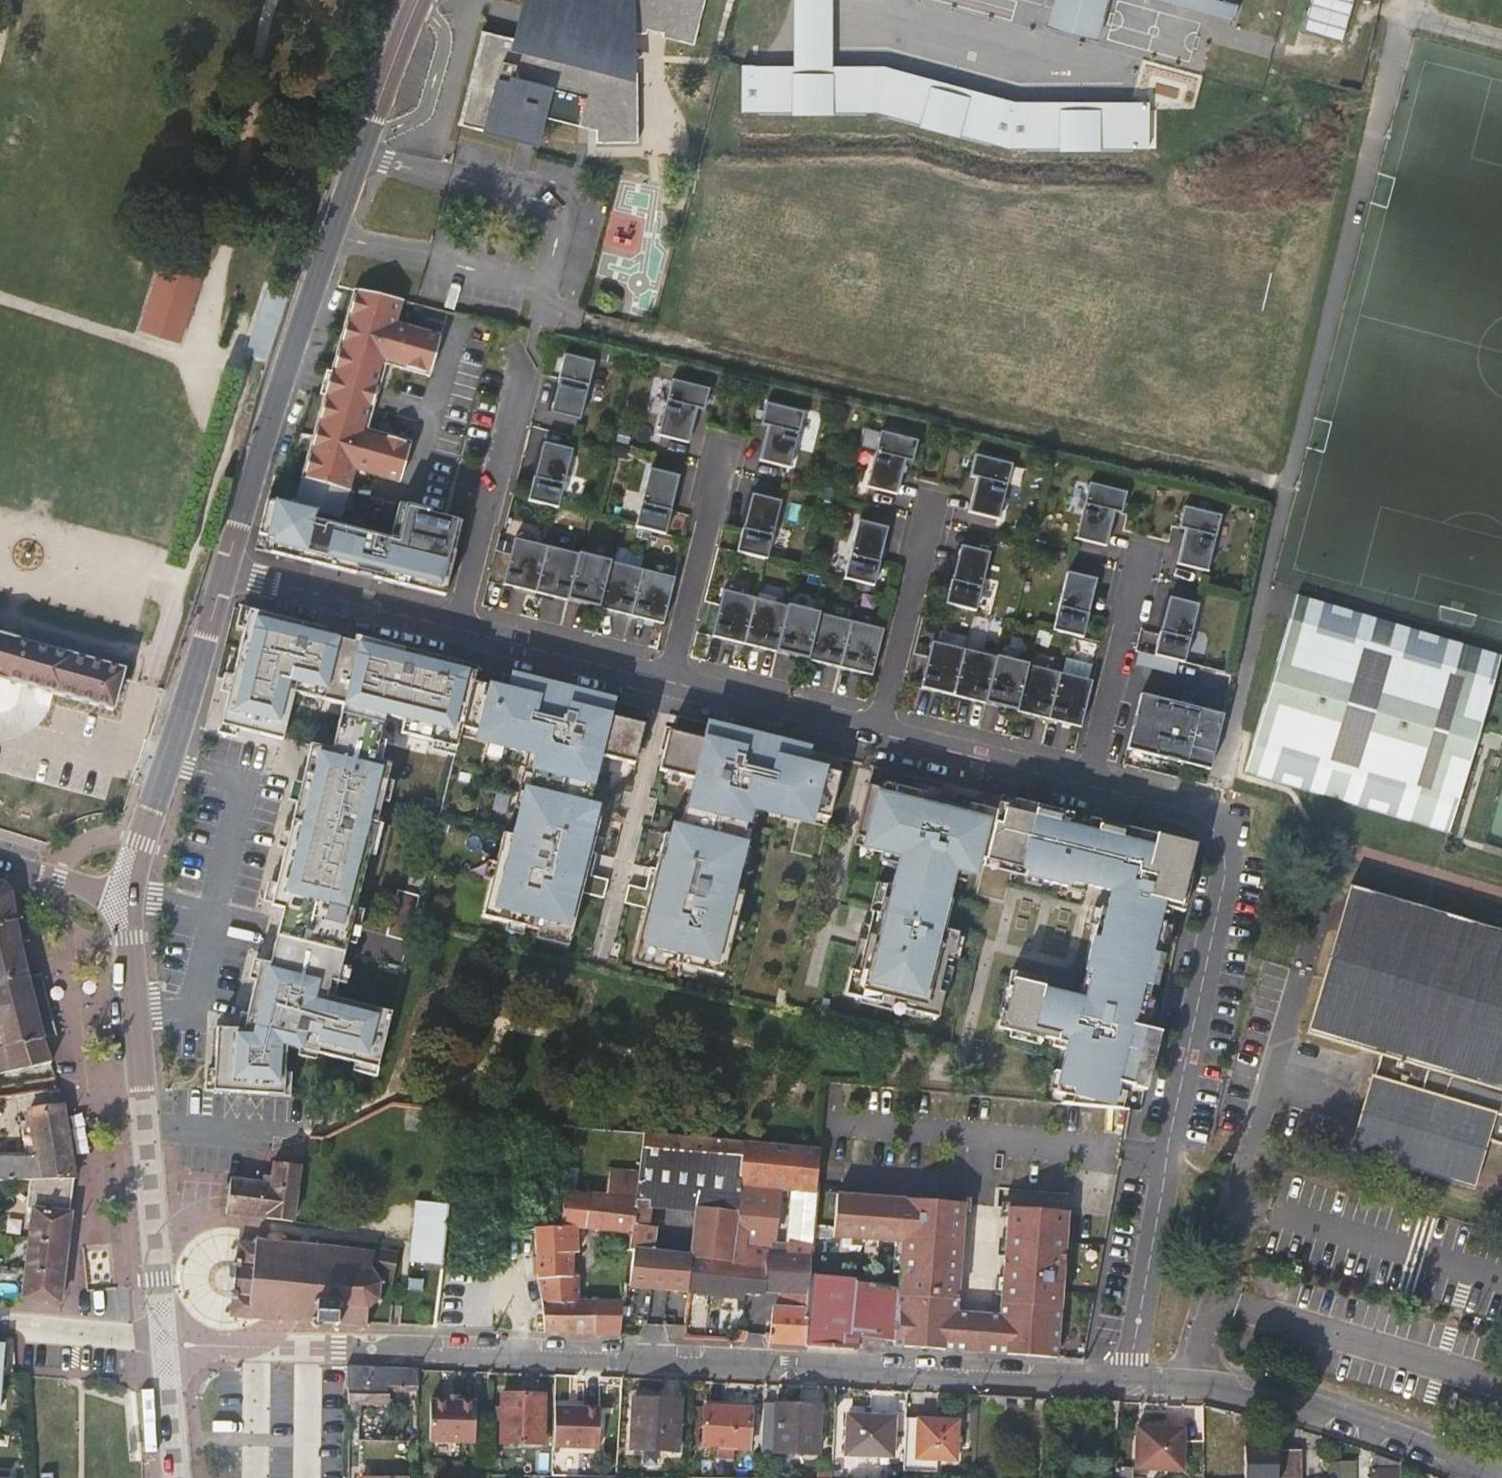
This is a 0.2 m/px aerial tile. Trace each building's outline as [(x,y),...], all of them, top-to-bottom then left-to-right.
[(534,45),(523,42),(522,48),(512,45),(513,39),(478,31),(477,34),(480,34),(459,123),(457,122),(456,125),(459,126),(465,127),(519,139),(523,120),(529,121),(535,98),(544,100),(541,115),(542,116),(567,122),(595,121),(596,140),(637,139),(635,70),(604,71),(603,62),(612,18),(620,19),(621,30),(643,30),(644,25),(660,29),(659,33),(691,41),(700,0),(545,0),(539,22),(534,45)] [(1013,99),(887,63),(832,64),(830,0),(792,0),(794,65),(749,66),(750,116),(884,112),(1013,147),(1137,145),(1136,96),(1013,99)] [(1049,24),(1098,38),(1109,0),(1056,0),(1049,24)] [(1304,28),(1342,39),(1354,0),(1313,0),(1304,28)] [(523,120),(519,139),(535,143),(542,116),(541,115),(544,100),(535,98),(529,121),(523,120)] [(143,323),(180,336),(201,274),(163,262),(143,323)] [(433,377),(442,344),(444,337),(399,326),(405,302),(360,291),(338,371),(336,378),(331,396),(307,485),(340,494),(354,497),(360,474),(403,485),(415,445),(380,436),(377,448),(368,445),(371,434),(385,382),(389,365),(392,354),(401,355),(398,368),(433,377)] [(389,365),(398,368),(401,355),(392,354),(389,365)] [(594,364),(565,357),(559,381),(560,381),(551,415),(580,422),(594,364)] [(655,376),(651,409),(666,411),(670,378),(655,376)] [(336,378),(330,377),(325,394),(331,396),(336,378)] [(674,381),(661,436),(687,443),(690,444),(698,410),(706,412),(711,391),(696,387),(674,381)] [(802,413),(765,403),(760,424),(768,426),(759,461),(788,468),(802,413)] [(535,432),(524,472),(535,475),(545,435),(535,432)] [(920,442),(883,433),(870,488),(899,496),(907,461),(915,464),(920,442)] [(377,448),(380,436),(371,434),(368,445),(377,448)] [(573,449),(544,442),(536,476),(535,476),(529,500),(559,508),(573,449)] [(976,478),(968,512),(997,520),(1011,464),(974,455),(968,476),(976,478)] [(636,527),(666,534),(673,510),(671,510),(680,475),(652,469),(636,527)] [(1075,478),(1069,509),(1083,511),(1089,481),(1075,478)] [(1090,484),(1077,539),(1105,546),(1114,512),(1122,514),(1127,493),(1090,484)] [(340,494),(307,485),(301,509),(267,500),(255,548),(445,597),(465,520),(401,504),(391,540),(313,520),(315,512),(348,521),(354,497),(340,494)] [(742,527),(736,552),(766,559),(780,501),(751,493),(743,527),(742,527)] [(1221,517),(1184,507),(1179,528),(1187,530),(1179,565),(1208,572),(1221,517)] [(862,520),(847,579),(877,586),(883,562),(882,562),(891,528),(862,520)] [(579,555),(515,539),(504,585),(568,601),(568,599),(600,607),(600,608),(664,624),(676,578),(611,563),(612,561),(580,553),(579,555)] [(950,579),(944,603),(975,610),(989,552),(960,545),(952,579),(950,579)] [(1068,572),(1054,630),(1084,637),(1090,613),(1089,613),(1097,579),(1068,572)] [(756,598),(724,590),(713,636),(745,644),(756,598)] [(1161,630),(1168,595),(1157,593),(1151,628),(1161,630)] [(1501,655),(1298,595),(1245,773),(1449,833),(1501,655)] [(1180,661),(1185,663),(1199,604),(1170,597),(1162,631),(1161,631),(1155,655),(1180,661)] [(788,606),(756,598),(745,644),(777,652),(777,651),(788,606)] [(820,613),(788,605),(788,606),(777,651),(809,659),(820,614),(820,613)] [(493,880),(484,916),(509,922),(526,926),(539,930),(570,938),(571,938),(601,818),(588,814),(595,784),(592,783),(599,755),(635,764),(644,725),(609,716),(612,700),(514,676),(510,692),(474,683),(478,666),(250,611),(221,725),(284,740),(296,692),(344,704),(333,749),(311,744),(272,906),(284,909),(271,963),(261,961),(244,1030),(218,1028),(213,1091),(271,1095),(283,1096),(287,1046),(378,1067),(392,1012),(334,998),(328,996),(332,981),(338,982),(374,837),(366,835),(370,819),(378,821),(392,764),(376,760),(387,715),(405,720),(402,733),(458,747),(461,735),(537,755),(533,771),(532,775),(528,791),(527,795),(523,811),(517,836),(504,833),(497,863),(493,880)] [(840,668),(852,622),(820,614),(809,659),(809,660),(840,668)] [(873,676),(884,630),(852,622),(840,668),(873,676)] [(942,630),(940,641),(967,644),(968,633),(942,630)] [(120,709),(131,669),(0,634),(0,676),(120,709)] [(954,696),(965,650),(933,642),(929,657),(921,688),(954,696)] [(997,658),(965,650),(954,696),(986,704),(986,703),(997,658)] [(1155,655),(1141,652),(1138,664),(1177,674),(1180,661),(1155,655)] [(1028,666),(1029,665),(997,657),(997,658),(986,703),(1017,711),(1028,666)] [(1060,673),(1028,666),(1017,711),(1017,712),(1049,719),(1060,673)] [(1093,681),(1060,673),(1049,719),(1081,727),(1093,681)] [(1195,693),(1184,690),(1181,704),(1191,706),(1195,693)] [(1212,770),(1224,715),(1191,706),(1181,704),(1141,694),(1128,749),(1212,770)] [(808,749),(710,724),(706,740),(670,731),(660,770),(696,779),(689,808),(686,807),(679,837),(665,834),(635,954),(636,954),(667,961),(681,965),(697,969),(723,975),(732,939),(736,923),(744,892),(731,889),(737,864),(741,848),(742,844),(746,828),(747,824),(751,808),(751,807),(828,826),(841,773),(804,764),(808,749)] [(533,771),(537,755),(529,753),(525,769),(533,771)] [(528,791),(532,775),(524,773),(520,789),(528,791)] [(1059,1103),(1120,1109),(1123,1092),(1117,1091),(1118,1083),(1144,1089),(1156,1031),(1130,1025),(1132,1015),(1139,1016),(1143,998),(1144,998),(1157,940),(1155,940),(1159,921),(1152,920),(1155,905),(1182,910),(1192,863),(1192,859),(1191,856),(1190,853),(1189,851),(1187,848),(1184,845),(1181,843),(1179,841),(1158,836),(1158,835),(988,793),(984,794),(981,795),(979,797),(976,798),(974,800),(888,779),(887,785),(870,781),(857,832),(875,836),(873,845),(906,853),(904,860),(900,859),(895,881),(888,880),(883,898),(890,900),(888,910),(870,905),(855,965),(849,964),(843,989),(876,997),(878,990),(903,996),(901,1003),(934,1012),(941,987),(935,986),(943,955),(948,956),(956,927),(942,923),(949,895),(937,892),(944,864),(954,866),(956,858),(966,861),(969,849),(982,852),(981,858),(1038,873),(1038,874),(1065,881),(1067,875),(1108,885),(1104,902),(1098,901),(1082,964),(1084,964),(1080,977),(1085,978),(1080,1000),(1069,997),(1070,991),(1040,984),(1043,973),(1009,965),(1005,980),(1009,982),(1003,1007),(999,1006),(995,1021),(1026,1029),(1027,1024),(1039,1027),(1038,1030),(1051,1034),(1050,1039),(1063,1043),(1061,1051),(1068,1053),(1063,1069),(1057,1067),(1052,1086),(1070,1091),(1068,1099),(1060,1097),(1059,1103)] [(523,811),(527,795),(519,793),(515,809),(523,811)] [(759,810),(751,808),(747,824),(755,826),(759,810)] [(374,837),(378,821),(370,819),(366,835),(374,837)] [(754,830),(746,828),(742,844),(750,846),(754,830)] [(749,850),(741,848),(737,864),(745,866),(749,850)] [(493,880),(497,863),(488,861),(484,877),(493,880)] [(17,921),(12,890),(4,884),(0,882),(0,925),(17,921)] [(1358,887),(1314,1032),(1385,1054),(1378,1079),(1375,1078),(1352,1152),(1474,1190),(1490,1143),(1501,1146),(1501,932),(1358,887)] [(420,896),(401,891),(389,935),(408,941),(414,921),(420,896)] [(44,1040),(30,977),(17,921),(0,925),(0,1049),(44,1040)] [(526,926),(509,922),(507,930),(524,934),(526,926)] [(744,925),(736,923),(732,939),(740,941),(744,925)] [(570,938),(539,930),(537,938),(568,946),(570,938)] [(665,970),(667,961),(636,954),(634,962),(665,970)] [(697,969),(681,965),(679,973),(695,977),(697,969)] [(30,977),(44,1040),(58,1037),(43,975),(30,977)] [(334,998),(338,982),(332,981),(328,996),(334,998)] [(2,1073),(52,1064),(44,1040),(0,1049),(0,1066),(2,1073)] [(76,1179),(77,1179),(65,1113),(31,1118),(39,1158),(0,1158),(0,1181),(52,1180),(76,1179)] [(641,1175),(637,1201),(633,1233),(630,1251),(635,1251),(631,1286),(690,1292),(694,1256),(734,1260),(749,1142),(707,1139),(651,1134),(647,1133),(641,1175)] [(571,1168),(575,1143),(553,1141),(538,1227),(560,1227),(565,1194),(569,1167),(571,1168)] [(690,1292),(692,1292),(744,1298),(745,1292),(768,1293),(768,1291),(771,1247),(775,1190),(792,1191),(820,1193),(824,1149),(749,1142),(734,1260),(694,1256),(690,1292)] [(231,1181),(229,1216),(295,1223),(302,1166),(275,1163),(273,1178),(265,1178),(265,1184),(231,1181)] [(637,1201),(641,1175),(607,1172),(605,1198),(637,1201)] [(74,1198),(76,1179),(52,1180),(50,1197),(74,1198)] [(816,1246),(820,1193),(792,1191),(788,1243),(816,1246)] [(537,1227),(539,1253),(578,1252),(578,1241),(587,1231),(633,1233),(637,1201),(605,1198),(565,1194),(560,1227),(538,1227),(537,1227)] [(896,1341),(889,1352),(917,1348),(970,1353),(973,1315),(958,1314),(967,1206),(839,1196),(836,1241),(901,1245),(904,1248),(903,1289),(900,1289),(896,1341)] [(69,1244),(74,1198),(50,1197),(48,1211),(37,1210),(33,1240),(69,1244)] [(409,1263),(441,1266),(446,1204),(440,1204),(415,1202),(409,1263)] [(446,1204),(441,1266),(483,1269),(488,1224),(490,1206),(446,1204)] [(988,1315),(985,1354),(1061,1359),(1075,1215),(1010,1210),(1000,1316),(988,1315)] [(253,1247),(239,1247),(238,1266),(229,1270),(227,1288),(235,1294),(234,1319),(249,1319),(249,1324),(254,1324),(255,1320),(280,1321),(280,1325),(285,1325),(285,1322),(312,1324),(318,1332),(325,1325),(336,1326),(336,1329),(340,1329),(340,1326),(363,1328),(363,1331),(367,1331),(367,1328),(371,1328),(371,1324),(367,1324),(367,1312),(378,1301),(378,1287),(394,1287),(398,1256),(372,1252),(371,1256),(354,1252),(355,1248),(350,1248),(349,1251),(329,1249),(329,1246),(325,1245),(324,1248),(298,1245),(298,1243),(293,1242),(289,1236),(284,1234),(278,1234),(273,1236),(268,1242),(262,1242),(262,1238),(258,1237),(258,1241),(253,1241),(253,1247)] [(68,1255),(69,1244),(33,1240),(30,1271),(66,1275),(67,1268),(68,1255)] [(813,1291),(814,1277),(816,1246),(788,1243),(787,1248),(784,1291),(813,1291)] [(768,1291),(784,1291),(787,1248),(771,1247),(768,1291)] [(539,1253),(540,1276),(579,1275),(578,1252),(539,1253)] [(441,1266),(435,1329),(504,1331),(504,1314),(478,1313),(483,1269),(441,1266)] [(66,1275),(30,1271),(27,1301),(62,1305),(66,1275)] [(545,1297),(547,1333),(620,1336),(624,1302),(580,1300),(579,1275),(540,1276),(545,1297)] [(808,1347),(889,1352),(896,1341),(900,1289),(861,1285),(861,1283),(848,1283),(847,1280),(814,1277),(813,1291),(811,1309),(808,1347)] [(776,1307),(811,1309),(813,1291),(784,1291),(768,1291),(768,1293),(776,1307)] [(774,1334),(774,1345),(808,1347),(811,1309),(776,1307),(774,1334)] [(973,1315),(970,1353),(985,1354),(988,1315),(973,1315)] [(668,1324),(674,1339),(687,1340),(689,1325),(668,1324)] [(395,1404),(395,1370),(351,1370),(351,1405),(395,1404)] [(545,1446),(547,1398),(504,1395),(503,1444),(545,1446)] [(663,1444),(663,1450),(681,1451),(683,1401),(638,1399),(636,1443),(663,1444)] [(476,1400),(431,1400),(431,1440),(476,1441),(476,1400)] [(766,1403),(764,1451),(821,1455),(823,1407),(766,1403)] [(1118,1412),(1118,1404),(1109,1403),(1109,1412),(1118,1412)] [(603,1409),(558,1407),(556,1447),(601,1448),(603,1409)] [(706,1446),(751,1448),(753,1410),(707,1408),(706,1446)] [(848,1456),(894,1458),(896,1418),(849,1416),(848,1456)] [(907,1420),(906,1472),(934,1473),(934,1461),(956,1462),(956,1423),(907,1420)] [(1135,1468),(1180,1470),(1181,1431),(1137,1430),(1135,1468)] [(1281,1448),(1281,1456),(1281,1477),(1300,1477),(1300,1448),(1281,1448)] [(1281,1456),(1261,1456),(1262,1477),(1281,1477),(1281,1456)] [(1399,1465),(1374,1458),(1375,1473),(1372,1473),(1372,1477),(1399,1477),(1399,1465)] [(1340,1462),(1340,1477),(1354,1477),(1354,1462),(1340,1462)] [(1132,1469),(1116,1468),(1116,1477),(1132,1477),(1132,1469)]
